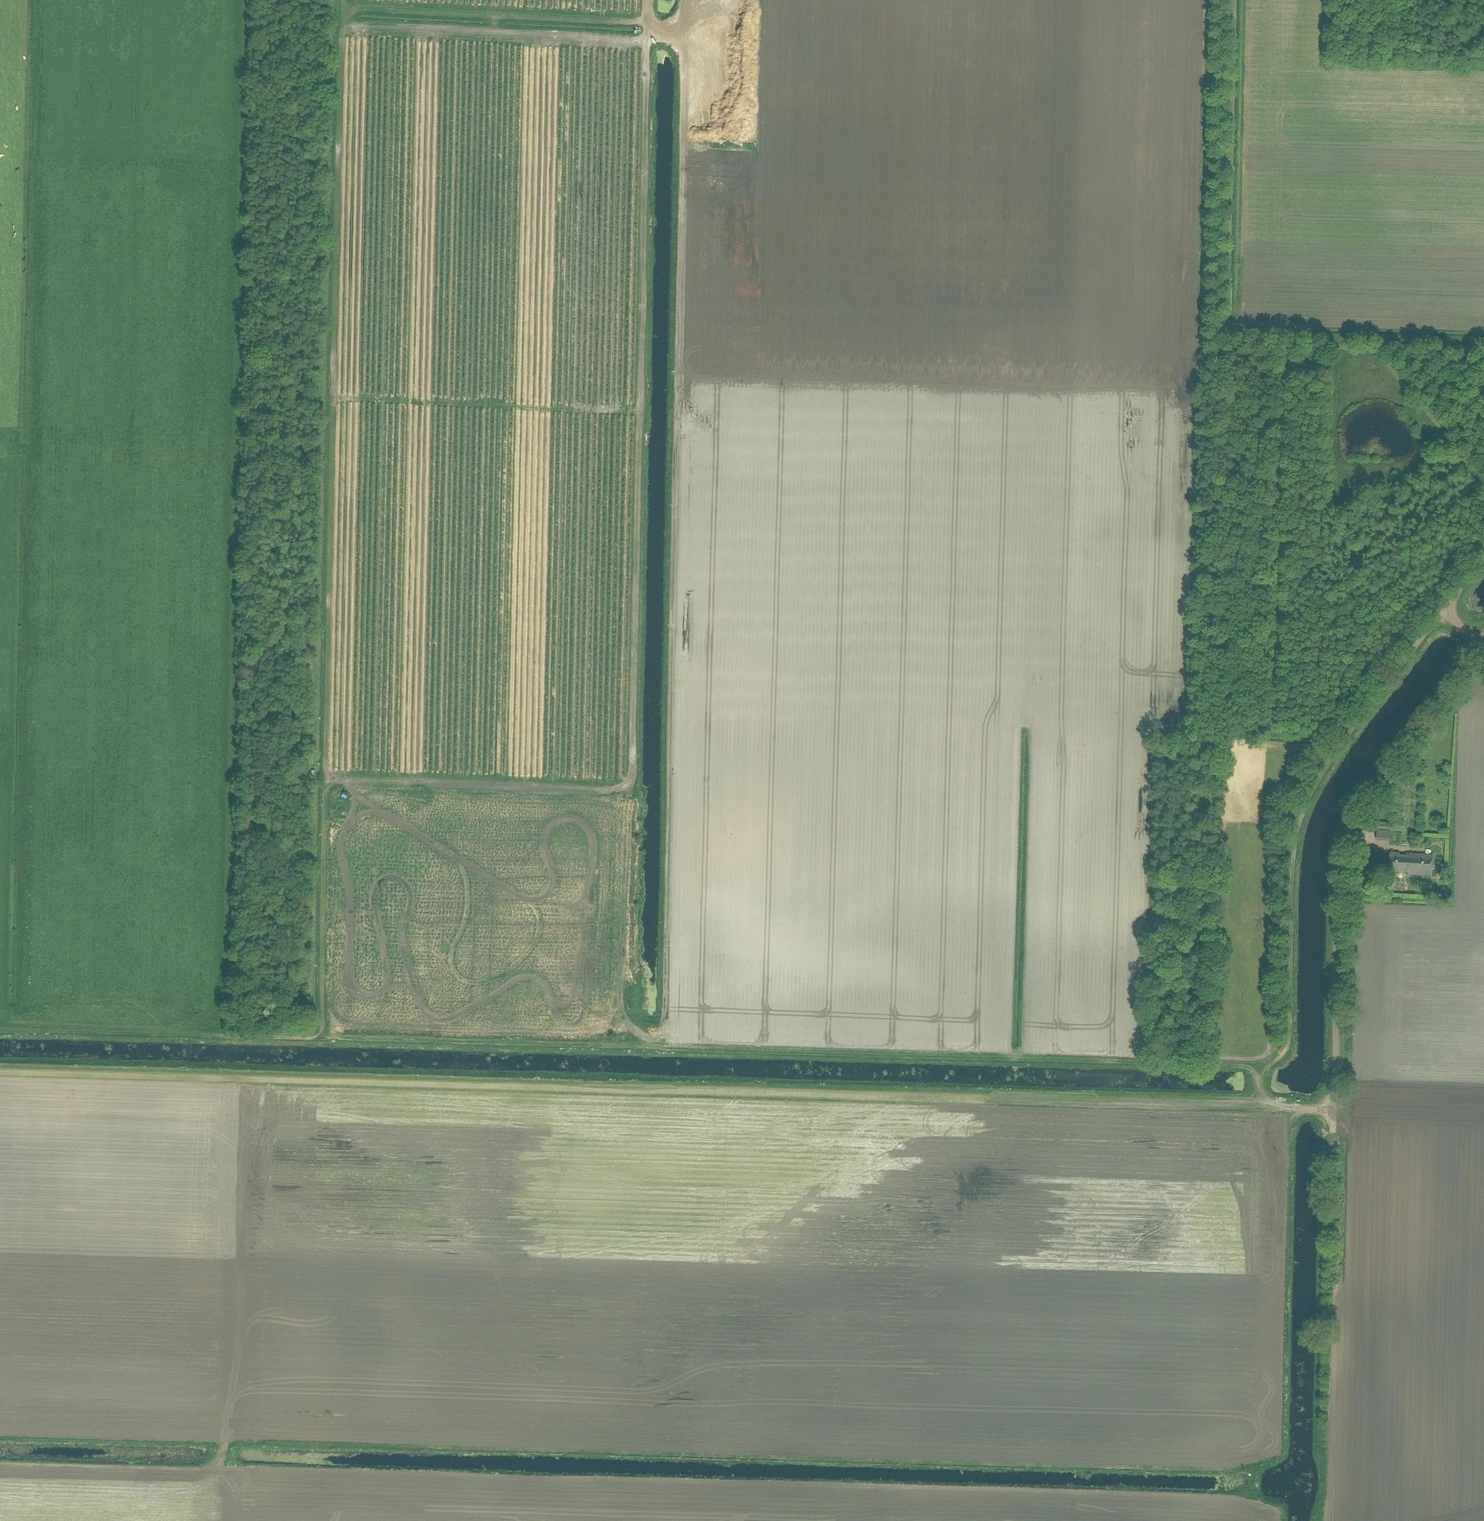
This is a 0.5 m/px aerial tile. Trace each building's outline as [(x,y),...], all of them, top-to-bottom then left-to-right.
[(1400,853),(1390,852),(1389,871),(1409,872),(1409,874),(1432,875),(1433,855),(1411,854),(1410,856),(1400,855),(1400,853)]
